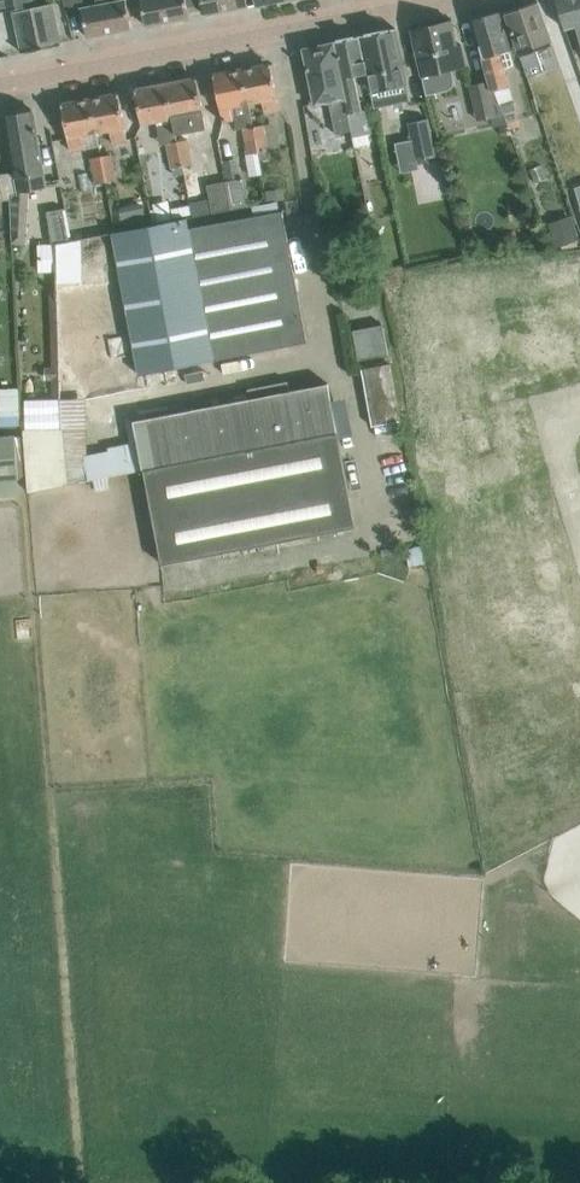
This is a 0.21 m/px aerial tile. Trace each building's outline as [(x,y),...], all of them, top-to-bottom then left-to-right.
[(14,10),(18,29),(23,52),(42,49),(61,45),(60,42),(56,21),(52,2),(40,5),(39,0),(0,0),(0,12),(14,10)] [(99,5),(82,8),(88,36),(132,27),(126,0),(98,0),(99,5)] [(146,25),(190,16),(187,0),(141,0),(146,25)] [(204,14),(248,5),(247,0),(202,0),(204,14)] [(554,46),(538,0),(505,11),(521,57),(528,76),(544,71),(537,52),(554,46)] [(564,29),(575,26),(577,25),(579,38),(579,0),(556,0),(564,29)] [(485,15),(472,18),(488,80),(491,90),(510,85),(505,67),(512,65),(513,64),(510,50),(511,50),(500,10),(497,11),(490,10),(485,15)] [(457,45),(452,19),(412,29),(426,93),(448,88),(453,85),(454,78),(452,69),(467,66),(462,44),(457,45)] [(407,81),(396,27),(365,34),(374,76),(368,78),(374,109),(408,103),(407,81)] [(368,73),(360,35),(334,40),(348,111),(352,129),(355,146),(370,143),(368,133),(373,132),(368,108),(361,109),(354,75),(367,73),(368,73)] [(348,111),(334,40),(332,41),(333,42),(304,48),(312,87),(309,88),(312,104),(329,100),(336,132),(352,129),(348,111)] [(280,110),(271,63),(242,69),(249,102),(266,99),(268,112),(280,110)] [(248,153),(258,151),(242,69),(214,75),(223,121),(235,119),(237,128),(243,127),(248,153)] [(207,127),(197,78),(167,84),(173,117),(176,133),(207,127)] [(488,80),(469,85),(475,107),(494,102),(491,90),(488,80)] [(173,117),(167,84),(136,90),(142,123),(157,120),(158,125),(170,123),(169,118),(173,117)] [(128,139),(119,93),(91,98),(97,132),(113,128),(116,141),(128,139)] [(97,132),(91,98),(62,104),(71,150),(83,148),(80,135),(97,132)] [(513,99),(500,103),(505,122),(518,118),(513,99)] [(33,109),(7,114),(15,196),(13,243),(28,241),(31,190),(47,187),(33,109)] [(438,155),(429,117),(408,121),(412,139),(396,142),(402,172),(419,169),(418,159),(438,155)] [(276,121),(254,126),(258,151),(280,147),(276,121)] [(188,138),(166,142),(169,155),(190,151),(188,138)] [(171,168),(192,163),(190,151),(169,155),(171,168)] [(115,166),(113,153),(91,157),(93,170),(115,166)] [(96,183),(117,179),(115,166),(93,170),(96,183)] [(241,176),(226,179),(231,209),(248,205),(241,176)] [(226,179),(207,184),(213,213),(220,211),(231,209),(226,179)] [(286,198),(284,187),(266,190),(269,202),(277,200),(286,198)] [(298,198),(286,201),(288,213),(301,211),(298,198)] [(220,211),(213,213),(113,232),(140,373),(308,341),(283,210),(280,211),(278,200),(252,205),(254,216),(222,222),(220,211)] [(63,208),(49,211),(55,243),(70,242),(63,208)] [(387,354),(382,324),(353,329),(358,359),(387,354)] [(362,369),(372,425),(401,420),(390,363),(362,369)] [(329,383),(134,420),(162,563),(356,526),(329,383)] [(21,495),(16,435),(0,436),(0,496),(21,495)]
